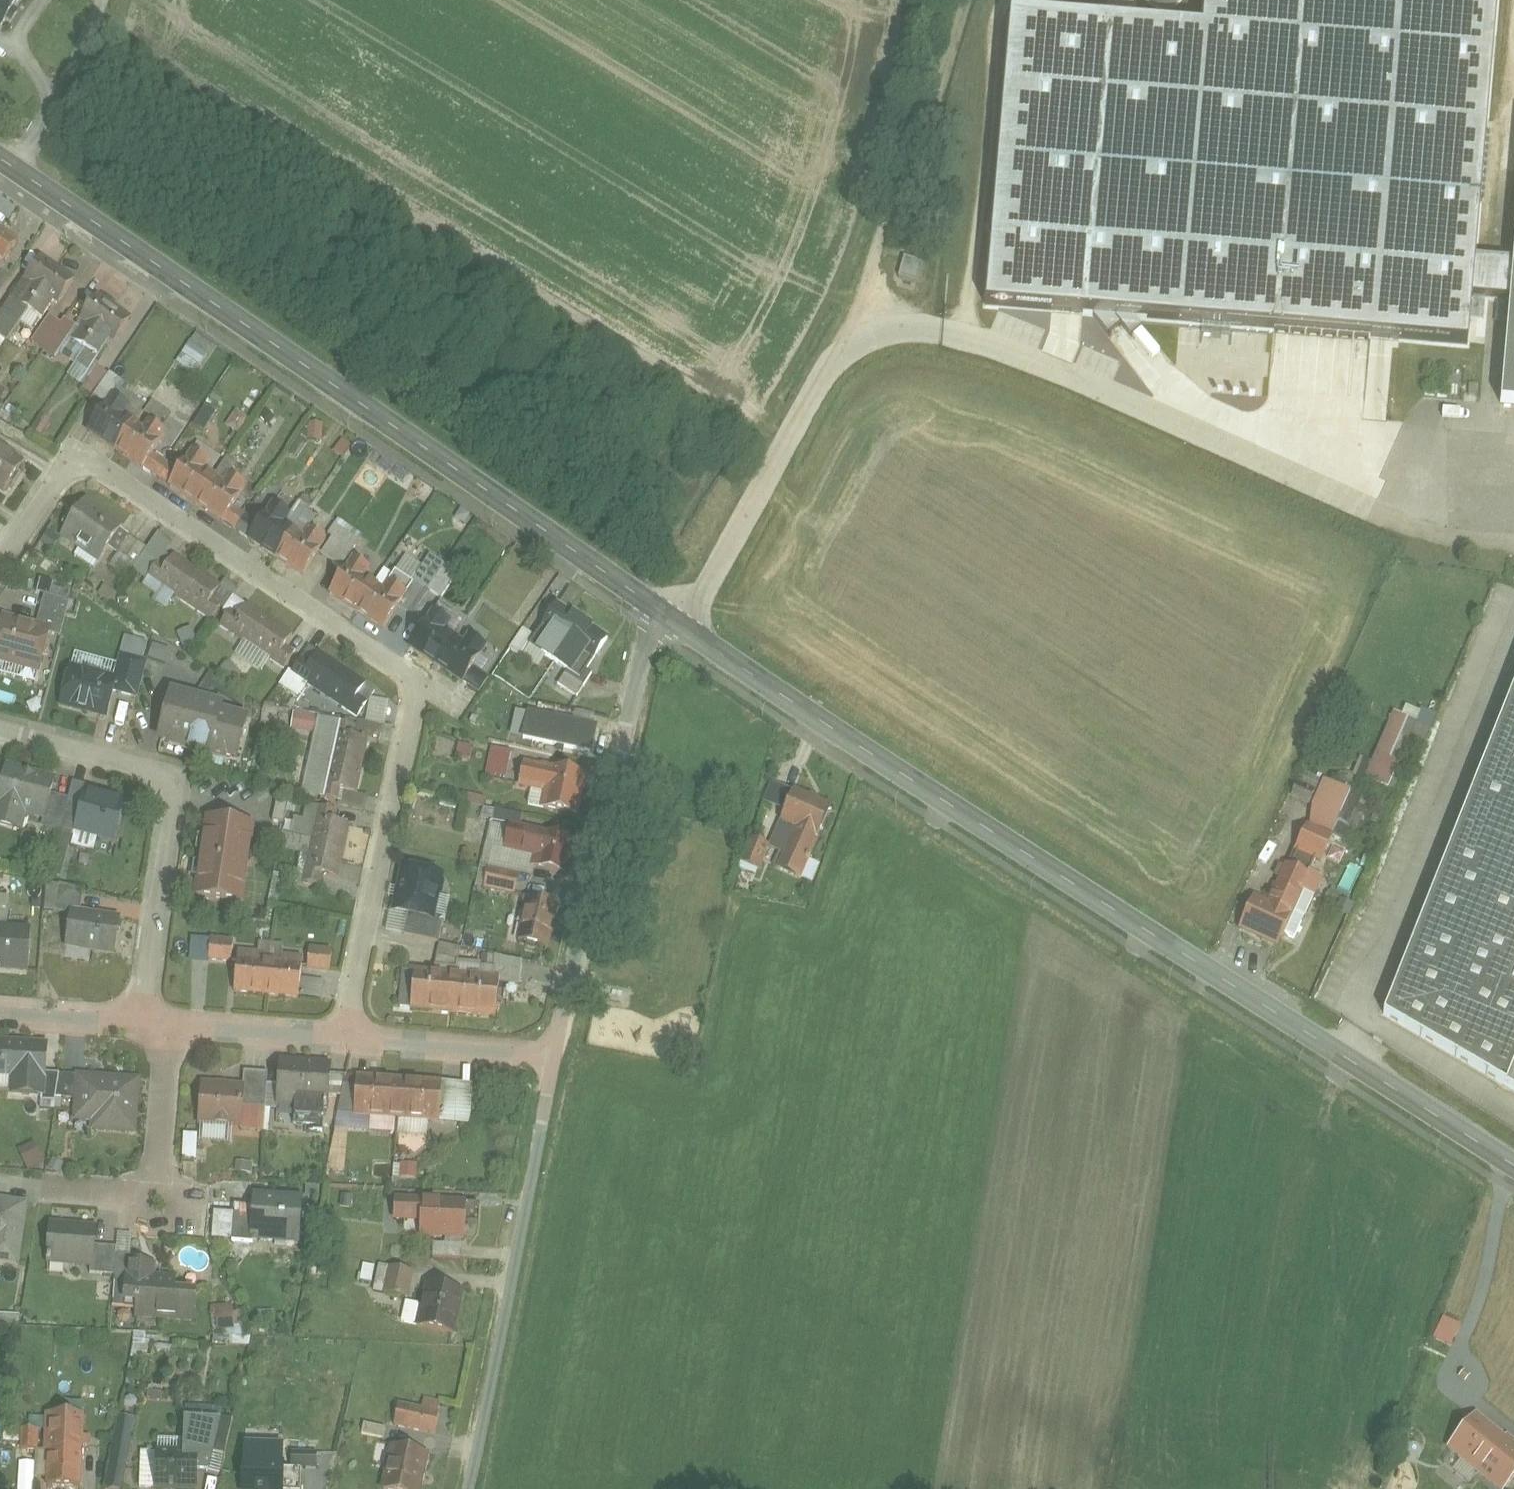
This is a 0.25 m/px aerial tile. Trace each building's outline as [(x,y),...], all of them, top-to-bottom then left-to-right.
[(1,23),(17,0),(0,0),(0,22),(1,23)] [(1509,300),(1513,263),(1475,260),(1497,0),(1205,0),(1202,31),(1011,14),(986,305),(1093,314),(1109,332),(1120,323),(1113,316),(1116,316),(1131,334),(1142,325),(1136,318),(1468,346),(1472,297),(1509,300)] [(12,245),(0,237),(0,263),(12,245)] [(1513,404),(1513,247),(1513,263),(1509,300),(1501,403),(1513,404)] [(922,264),(899,257),(892,279),(915,286),(922,264)] [(71,281),(37,258),(18,287),(23,291),(11,307),(23,315),(37,324),(42,317),(48,308),(51,310),(71,281)] [(18,287),(0,313),(0,344),(2,345),(23,315),(11,307),(23,291),(18,287)] [(92,297),(74,325),(78,327),(67,345),(79,352),(93,361),(104,344),(108,346),(126,319),(92,297)] [(55,326),(42,317),(37,324),(39,326),(25,345),(36,352),(47,337),(55,326)] [(55,326),(47,337),(59,345),(71,328),(59,320),(55,326)] [(190,338),(177,357),(195,368),(207,349),(190,338)] [(82,380),(93,361),(79,352),(68,370),(82,380)] [(107,370),(93,361),(82,380),(83,386),(93,391),(107,370)] [(93,391),(107,401),(115,389),(120,392),(128,381),(109,368),(107,370),(93,391)] [(122,417),(132,400),(120,392),(115,389),(107,401),(85,433),(139,467),(150,451),(157,441),(163,431),(144,419),(139,427),(122,417)] [(195,421),(207,428),(217,409),(206,402),(195,421)] [(275,413),(265,406),(259,415),(269,422),(275,413)] [(237,407),(228,423),(240,430),(250,414),(237,407)] [(50,423),(40,417),(29,434),(38,440),(50,423)] [(322,420),(310,420),(309,434),(321,435),(322,420)] [(351,442),(341,436),(333,448),(343,454),(351,442)] [(203,470),(208,473),(219,457),(194,441),(189,448),(209,461),(203,470)] [(24,462),(0,447),(0,497),(1,498),(24,462)] [(176,468),(165,484),(220,519),(230,503),(243,483),(228,473),(225,472),(220,480),(210,474),(208,473),(203,470),(209,461),(189,448),(188,448),(176,468)] [(176,468),(150,451),(139,467),(165,484),(176,468)] [(223,455),(210,474),(220,480),(225,472),(228,473),(235,462),(223,455)] [(376,480),(360,470),(352,481),(369,492),(376,480)] [(281,524),(300,536),(305,527),(307,528),(314,517),(304,510),(306,507),(295,500),(286,515),(287,516),(281,524)] [(104,551),(116,534),(121,526),(82,501),(55,541),(94,566),(104,551)] [(257,520),(230,503),(220,519),(247,536),(257,520)] [(268,503),(257,520),(247,536),(302,572),(323,539),(307,528),(305,527),(300,536),(281,524),(287,516),(286,515),(268,503)] [(333,532),(323,549),(343,562),(360,536),(336,519),(329,529),(333,532)] [(428,545),(433,537),(427,532),(421,540),(428,545)] [(113,557),(124,540),(124,539),(116,534),(104,551),(113,557)] [(167,562),(159,557),(167,545),(153,536),(142,552),(130,570),(144,579),(152,567),(160,573),(167,562)] [(112,558),(130,570),(142,552),(124,540),(113,557),(112,558)] [(401,560),(385,586),(402,597),(422,565),(406,555),(403,561),(401,560)] [(167,562),(160,573),(152,567),(144,579),(143,582),(206,624),(213,613),(216,609),(207,604),(216,590),(169,559),(167,562)] [(366,574),(361,582),(372,590),(385,568),(372,560),(364,573),(366,574)] [(402,597),(395,609),(407,617),(438,569),(424,560),(422,565),(402,597)] [(364,573),(347,562),(323,600),(378,635),(395,609),(402,597),(385,586),(379,594),(372,590),(361,582),(366,574),(364,573)] [(40,599),(44,600),(47,590),(48,587),(36,583),(32,597),(40,599)] [(216,590),(207,604),(216,609),(213,613),(218,616),(233,593),(220,584),(216,590)] [(112,597),(99,588),(92,598),(106,607),(112,597)] [(53,592),(47,590),(44,600),(50,602),(53,592)] [(32,627),(35,628),(48,632),(47,635),(57,638),(66,607),(50,602),(44,600),(40,599),(32,627)] [(446,627),(440,635),(449,641),(461,623),(434,606),(428,616),(446,627)] [(605,641),(554,607),(538,632),(554,643),(547,655),(543,660),(542,661),(554,669),(563,674),(575,656),(586,663),(589,665),(605,641)] [(244,609),(236,622),(226,615),(216,630),(280,671),(289,657),(281,651),(289,638),(244,609)] [(487,612),(474,633),(515,660),(528,639),(487,612)] [(428,616),(427,615),(404,651),(459,686),(467,673),(482,650),(464,639),(458,647),(449,641),(440,635),(446,627),(428,616)] [(35,677),(47,635),(48,632),(35,628),(34,631),(11,625),(12,622),(0,618),(0,667),(35,677)] [(195,649),(187,631),(173,637),(181,655),(195,649)] [(547,655),(554,643),(538,632),(536,631),(528,642),(547,655)] [(116,681),(111,696),(134,702),(145,664),(138,662),(142,647),(127,643),(123,658),(116,656),(109,679),(116,681)] [(305,649),(297,662),(307,669),(316,656),(305,649)] [(498,660),(482,650),(467,673),(483,683),(498,660)] [(316,656),(307,669),(297,662),(287,676),(304,687),(351,718),(360,705),(361,704),(352,698),(361,685),(316,656)] [(586,663),(575,656),(563,674),(555,686),(573,698),(586,676),(580,672),(586,663)] [(554,669),(542,661),(543,660),(540,658),(527,677),(542,687),(554,669)] [(222,673),(210,670),(204,687),(216,690),(220,675),(239,680),(243,667),(225,662),(222,673)] [(53,711),(103,725),(111,696),(116,681),(109,679),(101,677),(100,680),(80,675),(81,671),(66,667),(53,711)] [(483,683),(467,673),(459,686),(462,689),(466,691),(474,696),(483,683)] [(294,703),(304,687),(287,676),(284,674),(274,689),(294,703)] [(169,682),(155,735),(166,738),(165,741),(209,752),(208,755),(225,760),(227,754),(236,756),(248,712),(241,710),(241,708),(223,704),(225,697),(208,692),(193,688),(169,682)] [(389,704),(361,685),(352,698),(361,704),(360,705),(380,718),(389,704)] [(1512,985),(1513,980),(1513,686),(1384,1013),(1505,1084),(1513,1063),(1513,986),(1512,985)] [(532,704),(525,735),(594,751),(601,719),(532,704)] [(287,728),(289,713),(267,710),(265,725),(287,728)] [(315,717),(289,713),(287,728),(286,733),(310,737),(314,722),(315,717)] [(1403,721),(1394,716),(1364,784),(1385,792),(1396,767),(1385,762),(1403,721)] [(298,794),(315,798),(331,725),(314,722),(310,737),(298,794)] [(331,725),(315,798),(335,802),(336,795),(352,799),(364,745),(348,741),(351,730),(331,725)] [(501,782),(508,755),(486,750),(485,754),(454,746),(451,760),(470,766),(471,764),(482,766),(479,776),(501,782)] [(1362,756),(1356,773),(1366,777),(1372,759),(1362,756)] [(574,821),(584,779),(519,764),(513,790),(539,797),(536,811),(574,821)] [(2,768),(1,771),(0,775),(0,832),(16,837),(21,819),(39,824),(46,798),(51,782),(2,768)] [(759,806),(780,815),(789,795),(768,785),(759,806)] [(75,813),(69,836),(109,847),(121,804),(80,793),(75,813)] [(828,810),(790,793),(789,795),(780,815),(776,826),(791,832),(773,873),(796,883),(828,810)] [(64,803),(46,798),(39,824),(38,831),(55,835),(62,809),(64,803)] [(279,827),(285,806),(275,803),(269,824),(279,827)] [(297,853),(305,854),(314,811),(302,808),(299,824),(291,823),(288,837),(279,835),(277,849),(297,853)] [(62,809),(55,835),(68,839),(69,836),(75,813),(62,809)] [(333,815),(314,811),(305,854),(298,888),(316,892),(319,881),(335,884),(335,881),(338,867),(346,828),(330,825),(333,815)] [(244,902),(257,821),(207,813),(194,894),(244,902)] [(499,855),(499,853),(505,829),(517,832),(519,821),(494,814),(490,829),(488,828),(482,851),(499,855)] [(561,878),(569,845),(517,832),(505,829),(499,853),(536,862),(534,872),(561,878)] [(1303,829),(1289,856),(1282,871),(1303,881),(1311,866),(1316,869),(1329,842),(1303,829)] [(757,873),(767,850),(747,841),(737,865),(757,873)] [(298,888),(305,854),(297,853),(290,887),(298,888)] [(444,871),(402,862),(392,907),(409,910),(435,915),(435,913),(444,871)] [(359,871),(338,867),(335,881),(356,885),(359,871)] [(818,877),(803,870),(798,883),(813,890),(818,877)] [(1234,934),(1273,952),(1307,883),(1303,881),(1282,871),(1264,907),(1251,901),(1234,934)] [(480,893),(512,901),(517,880),(485,872),(480,893)] [(280,879),(269,877),(263,907),(274,909),(280,879)] [(47,905),(84,906),(84,885),(48,884),(47,905)] [(544,952),(555,907),(521,899),(517,915),(520,916),(513,945),(544,952)] [(23,978),(26,932),(3,930),(5,902),(0,902),(0,977),(23,978)] [(435,915),(409,910),(404,931),(438,938),(443,915),(435,913),(435,915)] [(62,955),(108,962),(114,920),(68,913),(62,955)] [(204,964),(206,944),(187,942),(184,965),(204,967),(204,964)] [(204,964),(234,967),(230,999),(294,1006),(297,974),(326,976),(329,954),(206,942),(206,944),(204,964)] [(429,976),(496,983),(496,988),(513,990),(513,989),(518,967),(436,948),(429,976)] [(519,965),(518,967),(513,989),(526,992),(538,984),(551,987),(554,973),(519,965)] [(408,1011),(411,976),(398,974),(394,1010),(408,1011)] [(407,1016),(492,1024),(496,988),(496,983),(429,976),(411,974),(411,976),(408,1011),(407,1016)] [(0,1036),(0,1075),(10,1075),(9,1093),(39,1095),(44,1095),(45,1071),(47,1039),(0,1036)] [(1505,1084),(1513,1089),(1513,1063),(1505,1084)] [(326,1067),(276,1064),(274,1113),(291,1114),(291,1125),(318,1126),(319,1107),(324,1107),(325,1094),(325,1079),(326,1067)] [(60,1072),(45,1071),(44,1095),(39,1095),(39,1100),(54,1101),(55,1096),(60,1072)] [(74,1073),(60,1072),(55,1096),(73,1097),(74,1073)] [(140,1077),(74,1073),(73,1097),(72,1120),(89,1121),(89,1130),(137,1133),(140,1077)] [(241,1091),(239,1136),(261,1137),(264,1079),(239,1078),(239,1090),(241,1091)] [(325,1094),(340,1095),(344,1080),(325,1079),(325,1094)] [(353,1080),(344,1080),(340,1095),(339,1100),(352,1100),(353,1082),(353,1080)] [(438,1086),(353,1082),(352,1100),(351,1123),(436,1128),(437,1088),(438,1086)] [(239,1090),(196,1088),(194,1134),(239,1136),(241,1091),(239,1090)] [(469,1089),(437,1088),(436,1128),(435,1130),(467,1131),(469,1089)] [(350,1130),(335,1129),(331,1169),(346,1171),(350,1130)] [(21,1148),(29,1169),(46,1162),(38,1142),(21,1148)] [(192,1142),(179,1142),(177,1167),(191,1168),(192,1142)] [(245,1169),(232,1167),(231,1179),(244,1180),(245,1169)] [(391,1184),(413,1185),(413,1169),(391,1168),(391,1170),(391,1184)] [(391,1184),(391,1170),(371,1170),(370,1184),(391,1184)] [(28,1199),(0,1197),(0,1261),(16,1264),(28,1199)] [(299,1204),(250,1201),(249,1213),(247,1247),(296,1251),(299,1204)] [(459,1246),(461,1208),(436,1207),(436,1210),(419,1210),(419,1206),(392,1204),(391,1218),(418,1220),(417,1244),(459,1246)] [(247,1247),(249,1213),(229,1212),(227,1250),(247,1251),(247,1247)] [(42,1273),(89,1276),(90,1253),(92,1231),(44,1228),(42,1273)] [(112,1273),(124,1273),(125,1261),(127,1261),(128,1240),(114,1239),(113,1254),(112,1273)] [(89,1280),(111,1282),(112,1273),(113,1254),(90,1253),(89,1276),(89,1280)] [(130,1326),(188,1330),(190,1298),(172,1297),(173,1283),(150,1281),(151,1271),(132,1270),(132,1274),(124,1273),(112,1273),(111,1282),(109,1314),(131,1315),(130,1326)] [(370,1288),(382,1291),(386,1274),(374,1271),(370,1288)] [(403,1306),(409,1280),(386,1274),(382,1291),(380,1300),(403,1306)] [(460,1301),(422,1291),(411,1332),(449,1342),(460,1301)] [(217,1335),(240,1333),(238,1303),(215,1305),(217,1335)] [(1435,1337),(1453,1345),(1462,1323),(1444,1315),(1435,1337)] [(0,1321),(0,1334),(15,1335),(16,1322),(0,1321)] [(351,1362),(354,1352),(345,1349),(342,1359),(351,1362)] [(1491,1488),(1508,1488),(1513,1482),(1513,1384),(1483,1423),(1475,1417),(1446,1454),(1491,1488)] [(395,1410),(390,1434),(429,1443),(435,1413),(437,1408),(419,1404),(417,1415),(395,1410)] [(437,1408),(435,1413),(453,1417),(455,1410),(437,1406),(437,1408)] [(80,1422),(42,1420),(42,1424),(40,1448),(40,1459),(42,1459),(41,1488),(76,1488),(80,1422)] [(33,1448),(40,1448),(42,1424),(25,1423),(24,1437),(15,1436),(15,1438),(14,1448),(14,1457),(33,1458),(33,1448)] [(193,1447),(193,1460),(222,1460),(226,1426),(193,1423),(193,1447)] [(171,1430),(172,1447),(188,1447),(187,1430),(171,1430)] [(376,1448),(379,1435),(359,1431),(356,1444),(376,1448)] [(15,1438),(0,1437),(0,1447),(14,1448),(15,1438)] [(153,1447),(153,1459),(193,1460),(193,1447),(188,1447),(172,1447),(153,1447)] [(287,1464),(278,1464),(278,1475),(316,1477),(317,1452),(288,1451),(287,1464)] [(425,1461),(386,1452),(377,1488),(418,1488),(425,1461)] [(124,1458),(108,1455),(102,1488),(118,1488),(124,1458)] [(153,1459),(134,1459),(133,1488),(152,1488),(153,1459)] [(193,1460),(153,1459),(152,1488),(192,1488),(193,1460)] [(278,1475),(278,1464),(278,1462),(237,1460),(236,1488),(277,1488),(278,1475)]
